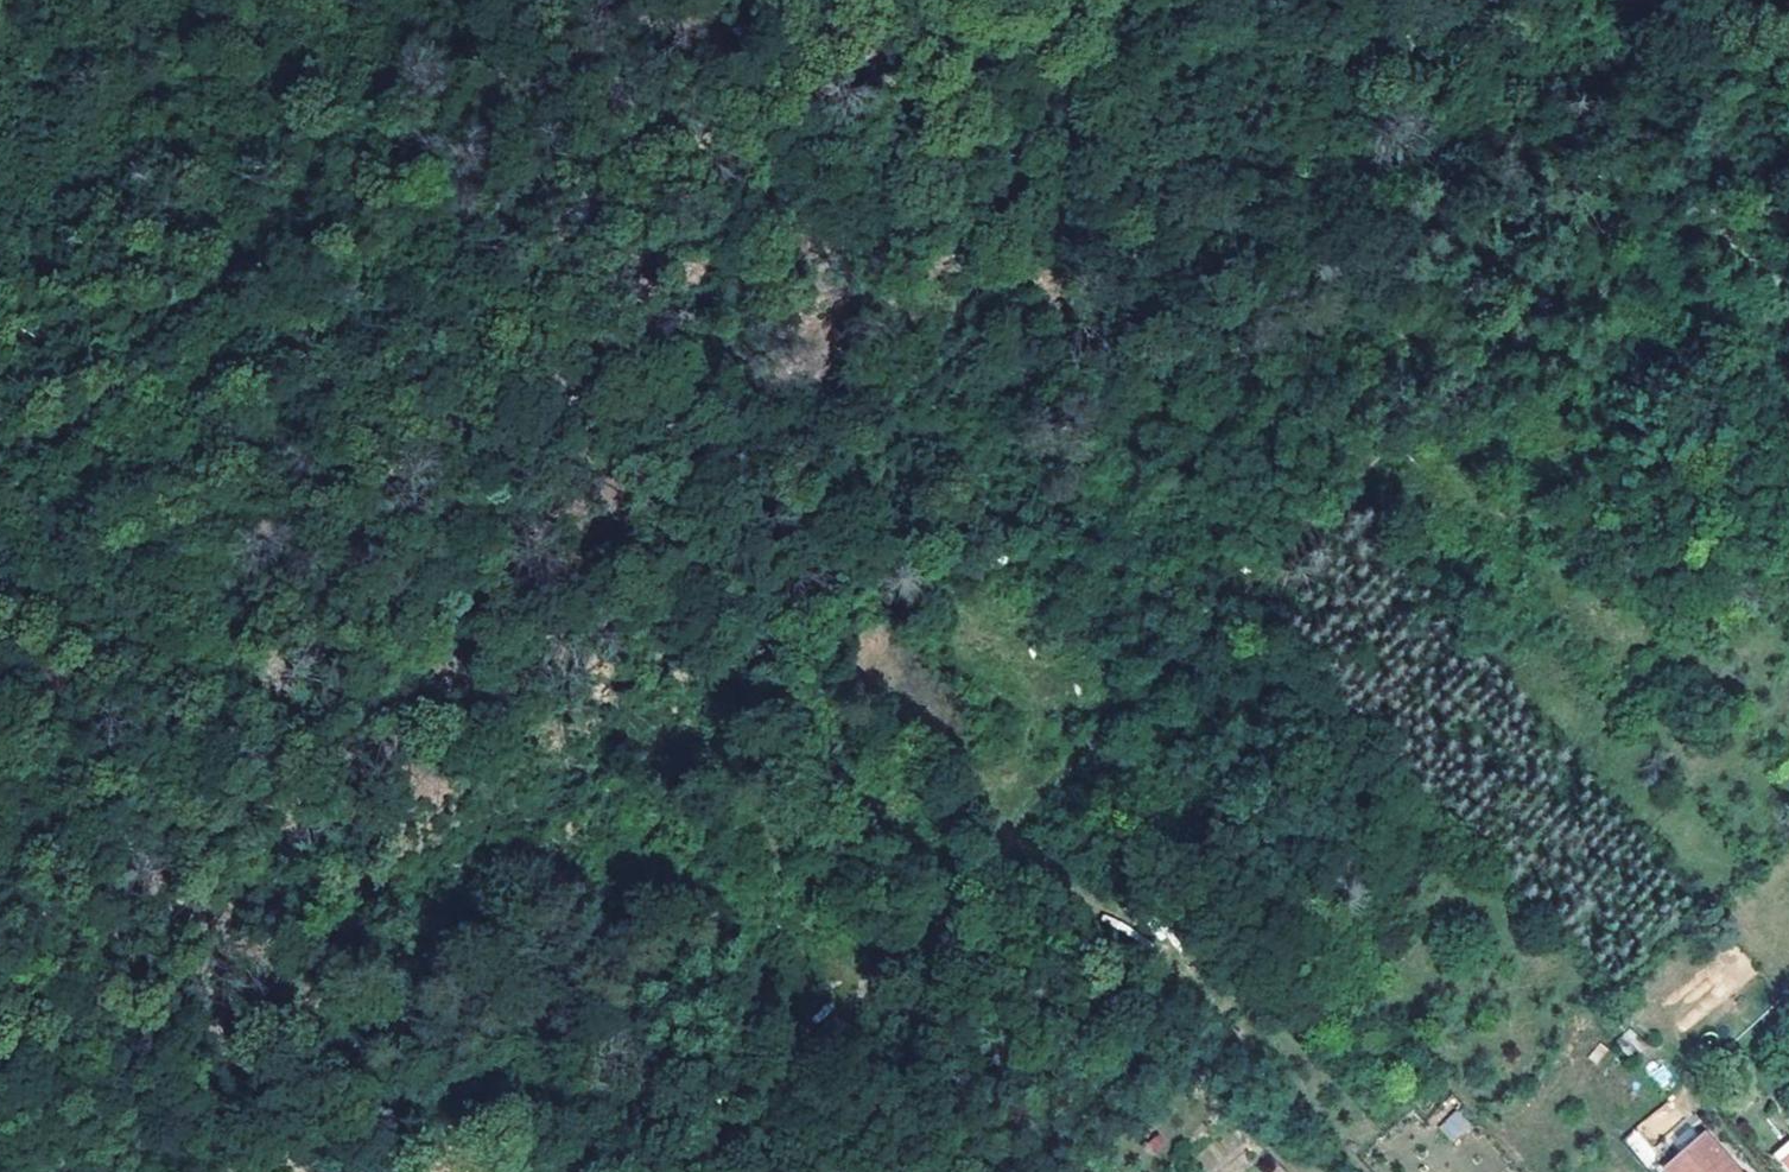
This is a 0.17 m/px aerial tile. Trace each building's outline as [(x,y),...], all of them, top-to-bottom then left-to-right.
[(1457,1108),(1437,1126),(1453,1143),(1473,1126),(1457,1108)] [(1645,1165),(1658,1154),(1635,1128),(1623,1139),(1645,1165)] [(1730,1170),(1704,1141),(1669,1171),(1727,1171),(1730,1170)]
